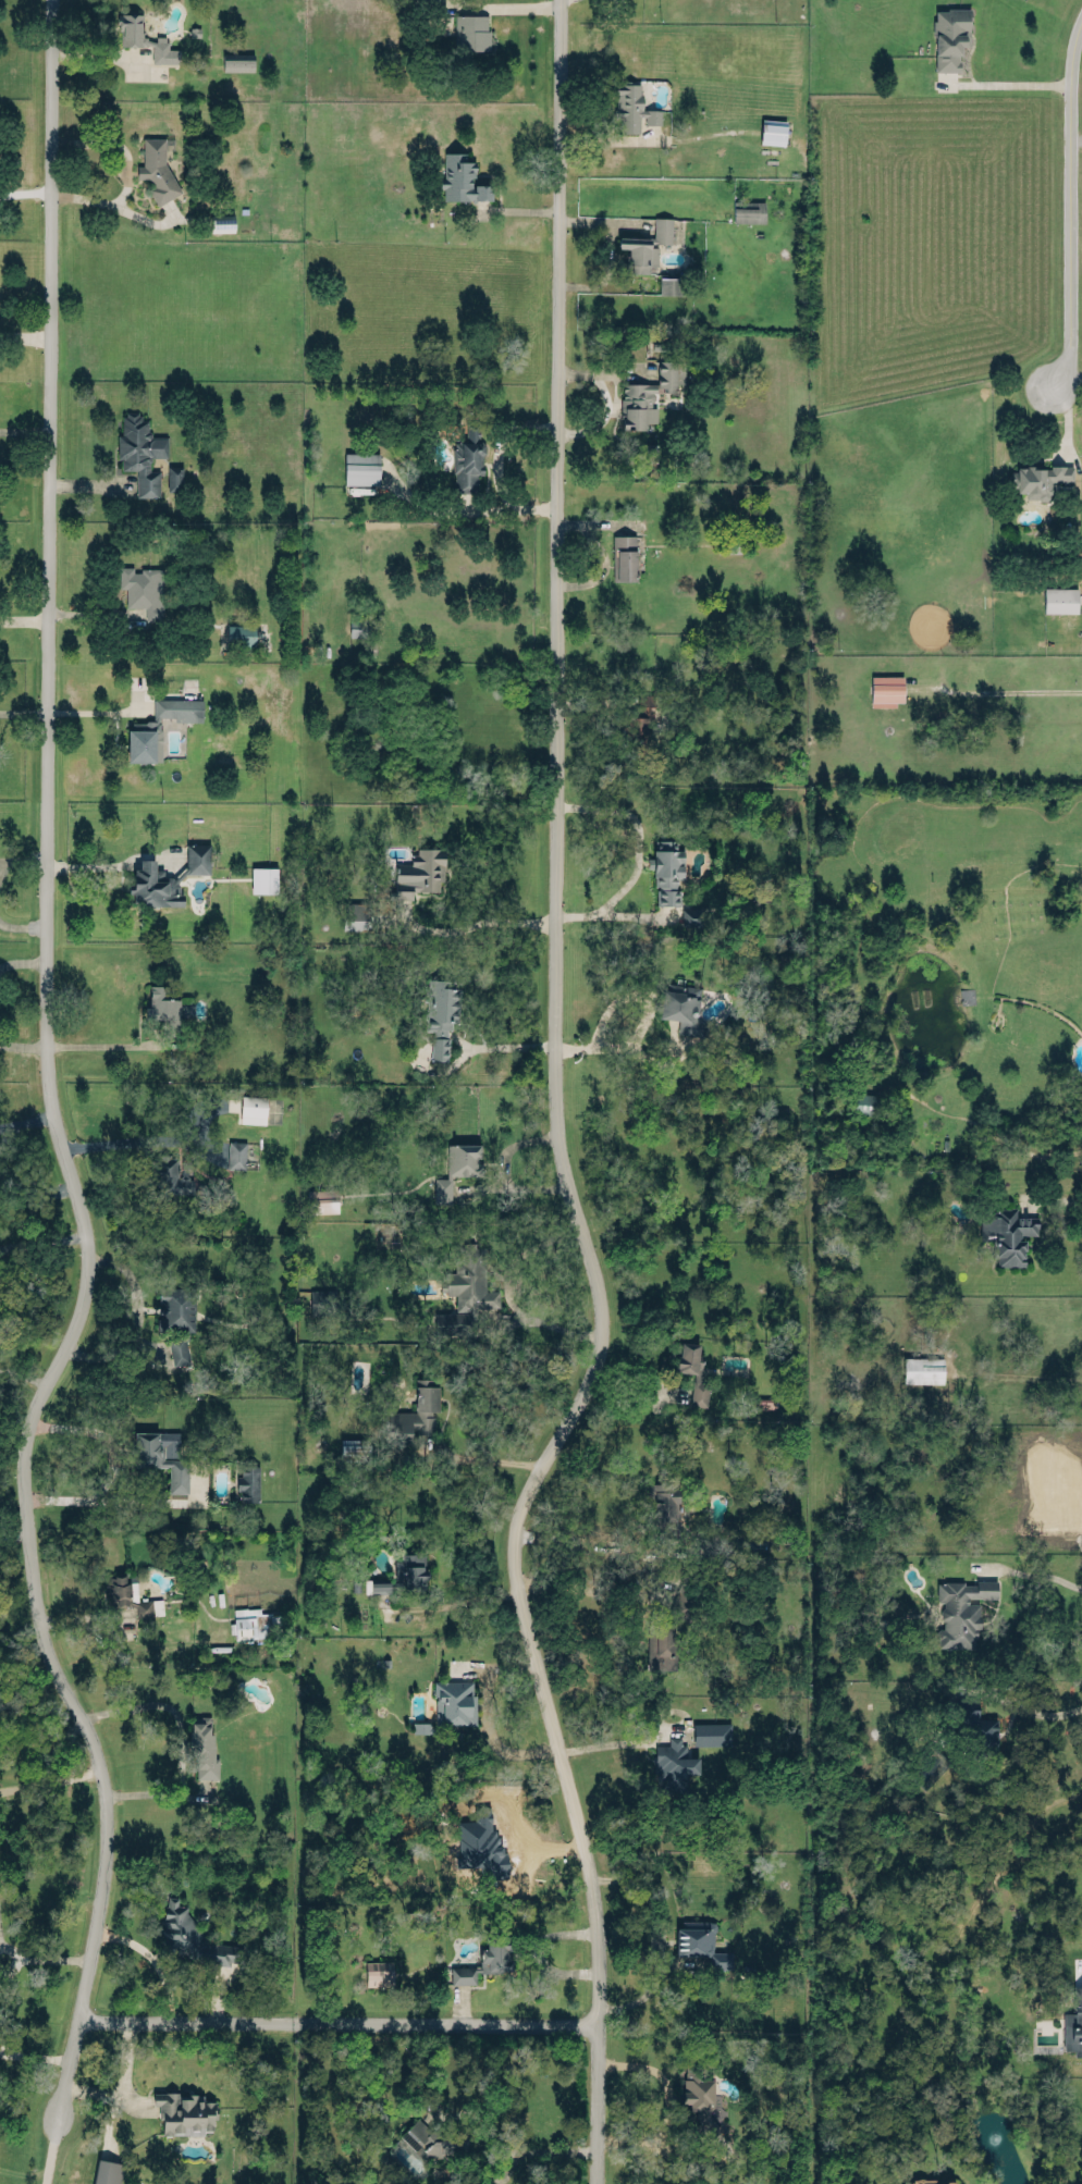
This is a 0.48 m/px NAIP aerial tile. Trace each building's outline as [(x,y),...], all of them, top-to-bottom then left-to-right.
[(119,9),(119,44),(134,44),(151,42),(152,61),(179,61),(179,48),(168,48),(168,40),(164,39),(165,34),(156,34),(156,40),(144,36),(143,8),(119,9)] [(934,70),(960,71),(960,45),(970,45),(970,8),(935,8),(934,70)] [(454,13),(488,13),(488,29),(490,29),(490,48),(454,48),(454,13)] [(222,53),(221,67),(251,70),(253,55),(222,53)] [(614,82),(640,82),(640,91),(643,91),(642,107),(662,108),(661,123),(644,123),(644,116),(640,115),(640,131),(620,131),(620,114),(614,114),(614,106),(615,106),(616,91),(614,91),(614,82)] [(784,144),(786,119),(761,118),(760,142),(784,144)] [(140,136),(177,135),(179,149),(167,149),(168,165),(181,190),(159,202),(146,178),(136,177),(136,163),(142,163),(140,136)] [(444,151),(467,151),(466,159),(476,159),(476,174),(471,175),(471,184),(475,183),(491,183),(491,197),(443,197),(444,186),(440,186),(440,174),(443,172),(444,151)] [(765,200),(733,200),(733,222),(765,221),(765,200)] [(233,213),(211,214),(211,231),(234,230),(233,213)] [(653,241),(672,242),(672,217),(654,216),(653,241)] [(648,272),(649,265),(657,265),(657,246),(650,245),(650,236),(618,236),(618,247),(625,247),(624,272),(648,272)] [(659,293),(683,294),(684,277),(659,276),(659,293)] [(622,382),(649,382),(649,390),(654,392),(655,396),(654,399),(650,400),(650,405),(659,405),(659,419),(645,419),(645,427),(620,427),(620,414),(618,414),(619,395),(622,395),(622,382)] [(137,496),(159,496),(159,469),(151,469),(151,457),(168,457),(168,435),(149,435),(149,418),(139,418),(139,410),(120,410),(120,458),(121,458),(121,469),(137,469),(137,496)] [(483,475),(482,426),(466,426),(467,438),(453,438),(454,491),(477,490),(476,475),(483,475)] [(344,483),(379,484),(379,452),(345,451),(344,483)] [(168,489),(183,489),(182,465),(167,465),(168,489)] [(1073,467),(1016,465),(1015,491),(1025,491),(1025,497),(1048,498),(1048,480),(1072,481),(1073,467)] [(611,534),(636,534),(637,579),(611,579),(611,534)] [(145,606),(145,620),(162,620),(163,568),(133,568),(133,565),(119,565),(119,588),(126,588),(126,606),(145,606)] [(1078,612),(1078,587),(1044,586),(1043,611),(1078,612)] [(369,633),(368,618),(356,619),(357,634),(369,633)] [(254,624),(227,623),(226,647),(254,647),(254,624)] [(903,675),(871,674),(871,704),(903,704),(903,675)] [(654,693),(638,693),(637,716),(624,716),(623,750),(649,751),(650,716),(653,716),(654,693)] [(151,718),(152,695),(202,698),(201,720),(174,719),(174,717),(161,716),(161,732),(163,732),(162,751),(155,750),(155,761),(127,760),(127,728),(132,728),(132,720),(145,720),(146,718),(151,718)] [(651,836),(681,836),(681,876),(676,876),(676,887),(681,889),(681,905),(654,905),(654,887),(652,887),(652,868),(645,868),(645,854),(651,854),(651,836)] [(136,856),(136,865),(131,865),(131,868),(130,868),(130,879),(124,879),(124,896),(128,896),(128,906),(183,905),(183,892),(179,891),(176,879),(185,872),(208,872),(209,843),(187,843),(187,864),(174,878),(171,875),(164,875),(164,866),(156,866),(156,855),(136,856)] [(412,890),(439,890),(439,880),(444,880),(445,847),(413,847),(413,863),(395,862),(395,898),(412,898),(412,890)] [(251,892),(277,892),(277,866),(252,866),(251,892)] [(370,929),(371,902),(342,901),(341,928),(370,929)] [(702,909),(682,908),(682,923),(701,924),(702,909)] [(432,1031),(422,1031),(425,974),(455,975),(454,987),(460,987),(458,1021),(453,1021),(452,1029),(447,1029),(445,1058),(430,1058),(432,1031)] [(700,986),(661,982),(658,1017),(679,1019),(677,1032),(704,1035),(705,1020),(697,1019),(700,986)] [(180,998),(167,998),(167,984),(149,984),(149,1006),(145,1006),(145,1017),(161,1017),(160,1034),(179,1034),(180,998)] [(881,1093),(852,1093),(852,1103),(881,1103),(881,1093)] [(240,1121),(265,1123),(266,1096),(241,1094),(240,1121)] [(246,1141),(228,1140),(227,1167),(245,1167),(246,1141)] [(447,1177),(434,1177),(434,1201),(451,1201),(451,1175),(482,1174),(482,1159),(480,1159),(479,1143),(446,1143),(447,1177)] [(152,1162),(156,1162),(156,1155),(158,1155),(158,1152),(171,1151),(171,1155),(176,1155),(177,1174),(189,1174),(189,1190),(160,1192),(160,1183),(153,1183),(152,1162)] [(308,1212),(337,1212),(336,1188),(307,1189),(308,1212)] [(1017,1206),(1010,1206),(1010,1207),(997,1207),(997,1210),(994,1210),(992,1212),(992,1216),(980,1216),(980,1238),(995,1238),(994,1256),(997,1256),(997,1266),(1024,1264),(1024,1254),(1023,1254),(1023,1248),(1024,1248),(1024,1238),(1017,1238),(1020,1235),(1020,1233),(1036,1233),(1036,1227),(1037,1227),(1037,1216),(1016,1216),(1017,1206)] [(475,1333),(475,1306),(499,1306),(498,1289),(486,1289),(486,1246),(476,1246),(476,1242),(456,1242),(456,1271),(444,1271),(445,1294),(455,1294),(456,1312),(435,1312),(435,1334),(475,1333)] [(193,1329),(194,1286),(159,1285),(158,1328),(193,1329)] [(336,1288),(309,1289),(310,1313),(337,1312),(336,1288)] [(189,1362),(186,1338),(169,1339),(172,1364),(189,1362)] [(698,1380),(701,1343),(676,1341),(674,1371),(692,1372),(689,1404),(707,1405),(709,1381),(698,1380)] [(943,1382),(943,1356),(903,1356),(903,1382),(943,1382)] [(415,1411),(385,1411),(385,1443),(412,1443),(411,1432),(434,1432),(434,1411),(439,1411),(439,1385),(430,1385),(430,1377),(415,1377),(415,1411)] [(178,1431),(134,1431),(134,1465),(169,1465),(169,1492),(188,1492),(188,1457),(178,1457),(178,1431)] [(259,1464),(239,1464),(239,1500),(259,1500),(259,1464)] [(678,1536),(677,1481),(652,1482),(652,1536),(678,1536)] [(426,1589),(426,1554),(394,1555),(395,1580),(371,1581),(371,1590),(426,1589)] [(936,1581),(936,1600),(940,1600),(940,1647),(975,1646),(975,1627),(979,1627),(979,1602),(968,1602),(968,1597),(997,1597),(997,1579),(977,1579),(977,1581),(936,1581)] [(288,1653),(287,1612),(260,1613),(260,1607),(233,1607),(233,1622),(231,1622),(232,1637),(270,1637),(270,1653),(288,1653)] [(672,1622),(647,1622),(646,1668),(676,1669),(676,1655),(671,1655),(672,1622)] [(435,1723),(475,1724),(476,1681),(435,1680),(435,1723)] [(997,1717),(977,1717),(977,1708),(966,1708),(966,1756),(997,1756),(997,1717)] [(193,1778),(219,1777),(218,1757),(212,1757),(212,1715),(192,1715),(193,1778)] [(693,1723),(693,1744),(731,1744),(730,1722),(693,1723)] [(686,1791),(686,1772),(698,1772),(698,1756),(684,1756),(684,1736),(669,1736),(669,1744),(656,1744),(656,1791),(686,1791)] [(676,1955),(708,1955),(708,1968),(731,1969),(732,1951),(713,1950),(714,1920),(682,1919),(682,1926),(676,1926),(676,1955)] [(450,1965),(450,1983),(476,1983),(476,1971),(510,1971),(510,1949),(514,1949),(513,1937),(486,1937),(486,1947),(480,1947),(480,1965),(450,1965)] [(230,1960),(238,1961),(241,1945),(215,1942),(212,1962),(229,1965),(230,1960)] [(393,1984),(392,1960),(365,1961),(365,1985),(393,1984)] [(1074,2049),(1074,2055),(1081,2055),(1081,1985),(1073,1985),(1073,2012),(1063,2012),(1064,2049),(1074,2049)] [(714,2078),(699,2077),(700,2070),(683,2069),(682,2113),(696,2113),(696,2135),(711,2135),(712,2130),(714,2078)] [(160,2133),(213,2133),(213,2100),(203,2100),(203,2093),(153,2092),(153,2104),(161,2104),(160,2133)] [(466,2130),(437,2131),(429,2122),(423,2122),(418,2117),(399,2134),(413,2149),(413,2153),(421,2161),(427,2155),(444,2154),(451,2148),(467,2148),(466,2130)] [(98,2157),(93,2183),(119,2183),(123,2163),(98,2157)]
